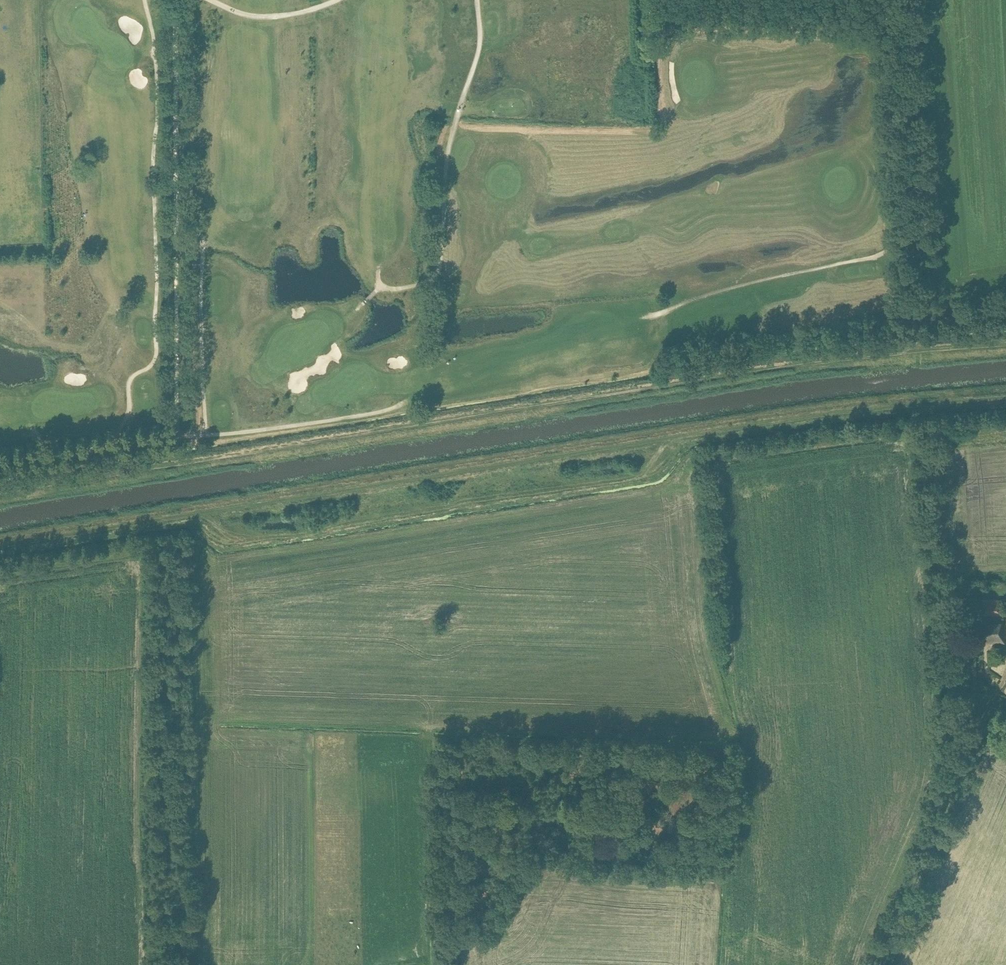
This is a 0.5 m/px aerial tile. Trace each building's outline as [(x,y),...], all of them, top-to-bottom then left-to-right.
[(1002,615),(1002,601),(980,601),(980,616),(1002,615)] [(1003,642),(1002,633),(992,634),(992,624),(973,625),(974,643),(1003,642)]
